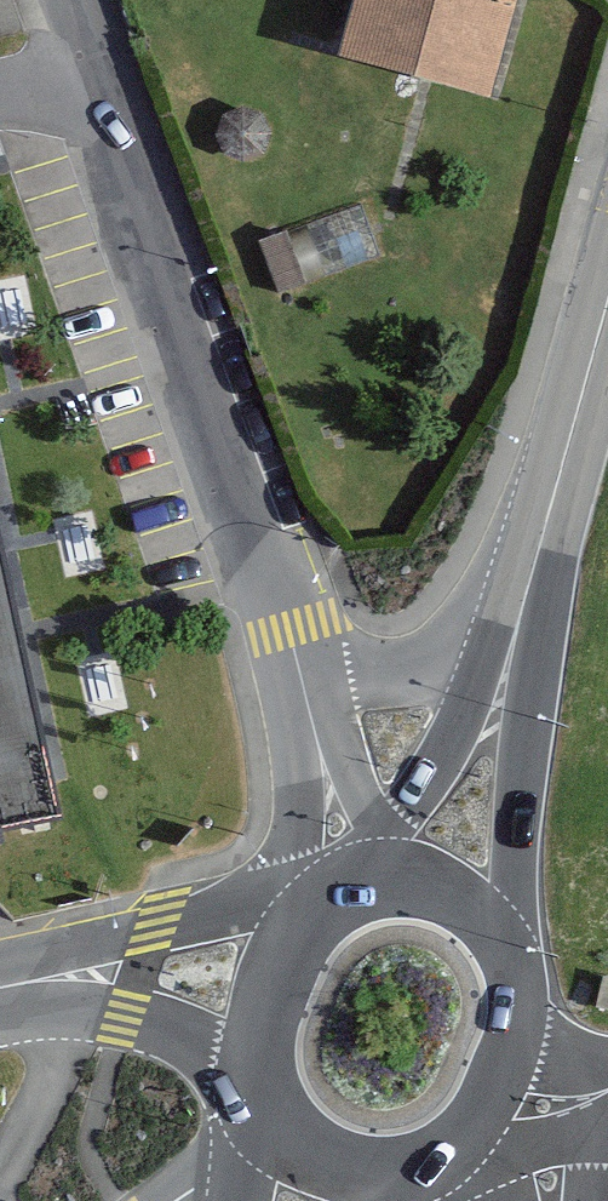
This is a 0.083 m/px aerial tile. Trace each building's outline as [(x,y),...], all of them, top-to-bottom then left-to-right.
[(482,98),(510,0),(364,0),(347,59),(482,98)] [(62,828),(52,784),(18,635),(13,614),(0,555),(0,842),(62,828)]
